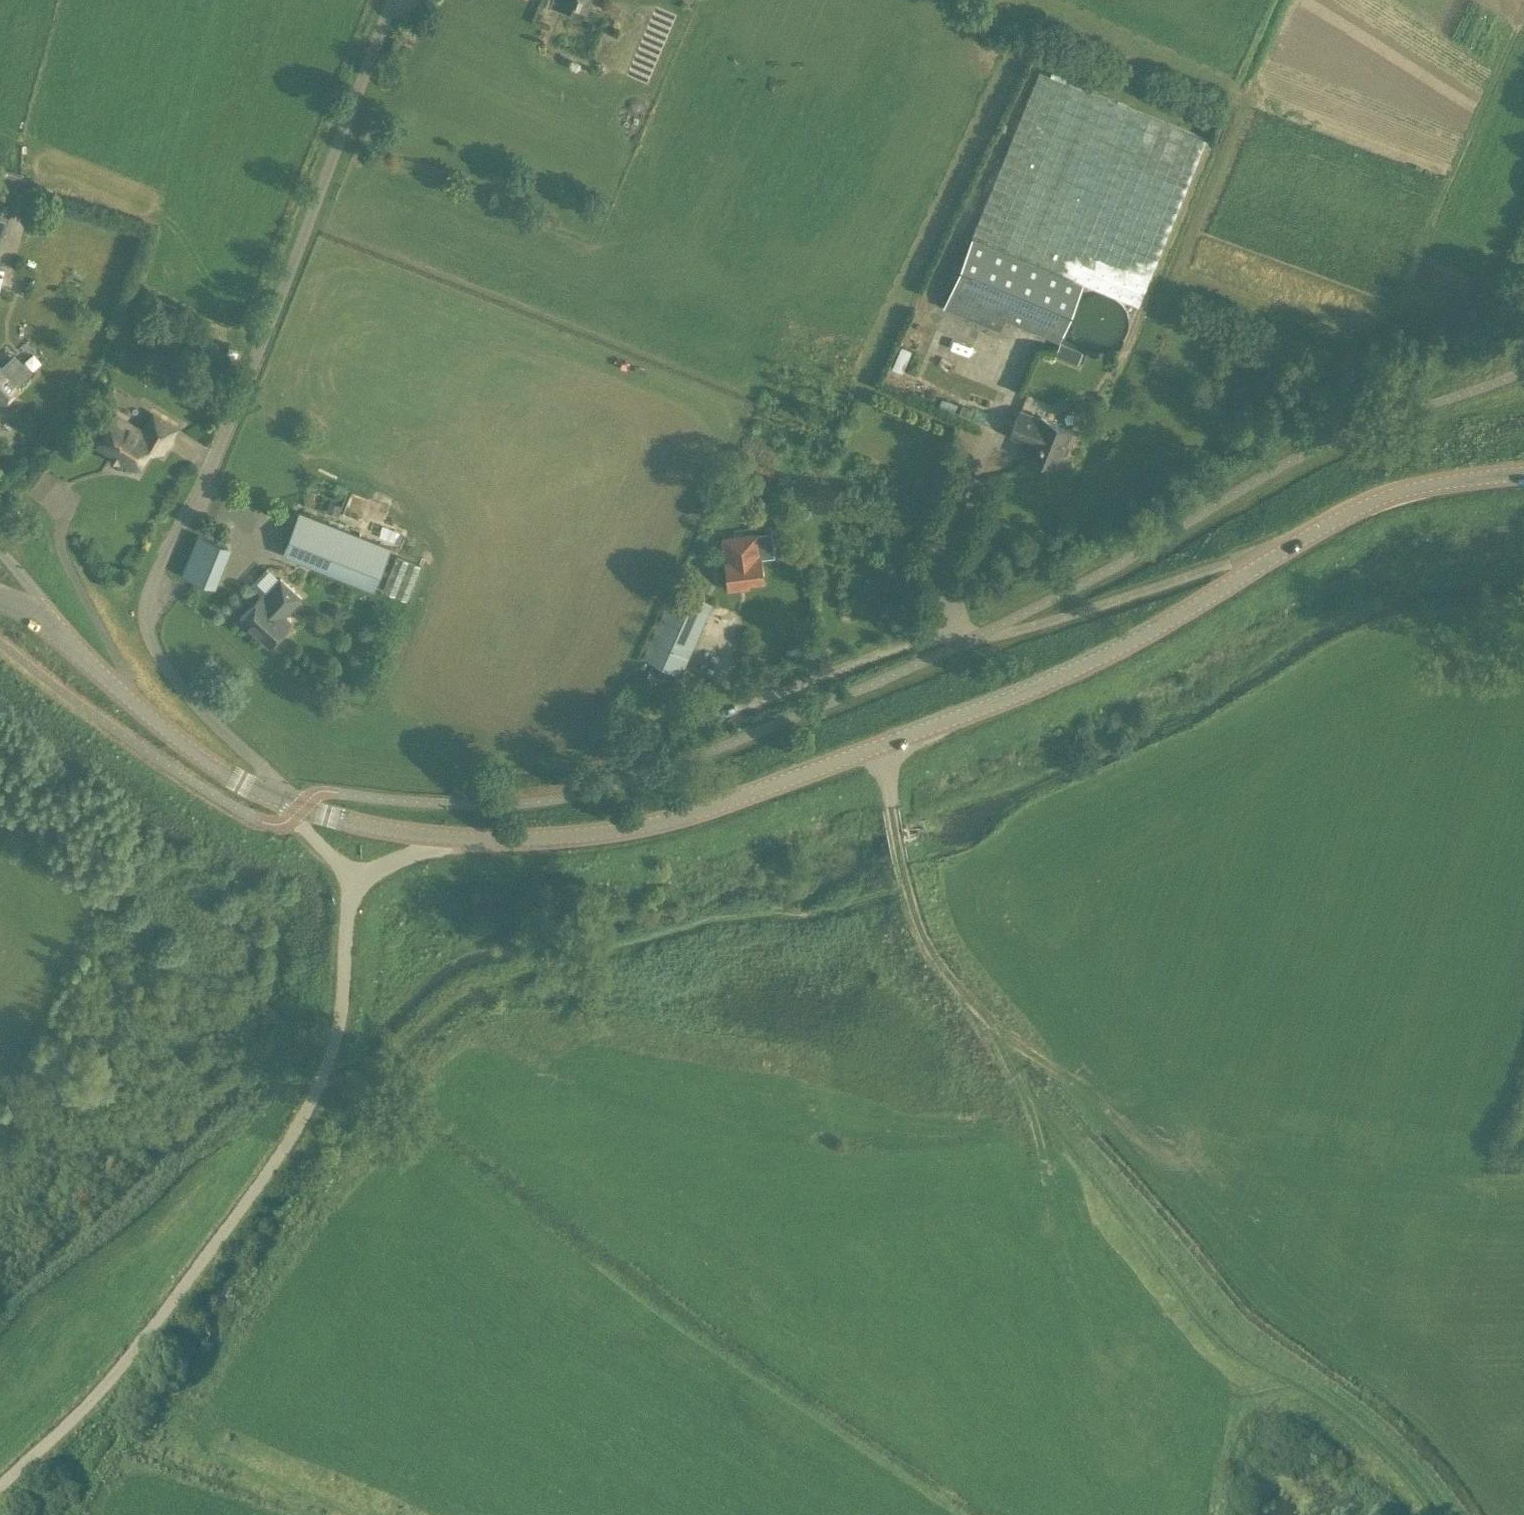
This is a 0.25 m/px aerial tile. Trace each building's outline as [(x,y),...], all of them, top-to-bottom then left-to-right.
[(1138,303),(1206,136),(1039,68),(943,305),(999,327),(1004,314),(1059,337),(1082,280),(1138,303)] [(3,234),(11,207),(23,210),(33,178),(22,174),(23,174),(1,167),(0,171),(0,233),(3,234)] [(1098,348),(1101,348),(1108,347),(1112,345),(1115,344),(1118,341),(1122,337),(1125,331),(1126,327),(1127,323),(1127,317),(1126,312),(1124,308),(1121,303),(1119,301),(1117,298),(1113,296),(1110,294),(1103,293),(1097,292),(1094,293),(1091,294),(1087,295),(1084,297),(1079,301),(1077,304),(1075,308),(1074,311),(1073,315),(1072,322),(1073,327),(1074,330),(1077,336),(1080,340),(1086,344),(1089,346),(1093,347),(1098,348)] [(1077,363),(1082,351),(1060,342),(1055,354),(1077,363)] [(21,385),(1,364),(0,365),(0,406),(21,385)] [(972,408),(962,404),(958,412),(968,416),(972,408)] [(1066,441),(1071,427),(1040,415),(1040,417),(1020,409),(1010,433),(1030,441),(1026,452),(1035,456),(1036,460),(1043,463),(1047,461),(1056,465),(1061,452),(1065,451),(1068,444),(1066,441)] [(154,413),(144,430),(116,413),(97,443),(137,467),(151,443),(162,450),(177,426),(154,413)] [(329,501),(326,510),(338,514),(341,506),(329,501)] [(299,513),(283,552),(371,588),(387,549),(299,513)] [(229,546),(199,534),(184,571),(213,583),(229,546)] [(749,584),(748,581),(763,579),(757,534),(722,538),(729,587),(749,584)] [(420,564),(396,555),(383,589),(407,598),(420,564)] [(240,617),(270,644),(292,620),(285,614),(302,596),(281,577),(265,595),(263,593),(240,617)] [(644,657),(682,672),(712,600),(674,584),(644,657)] [(331,606),(329,613),(334,618),(340,616),(342,609),(337,604),(331,606)]
